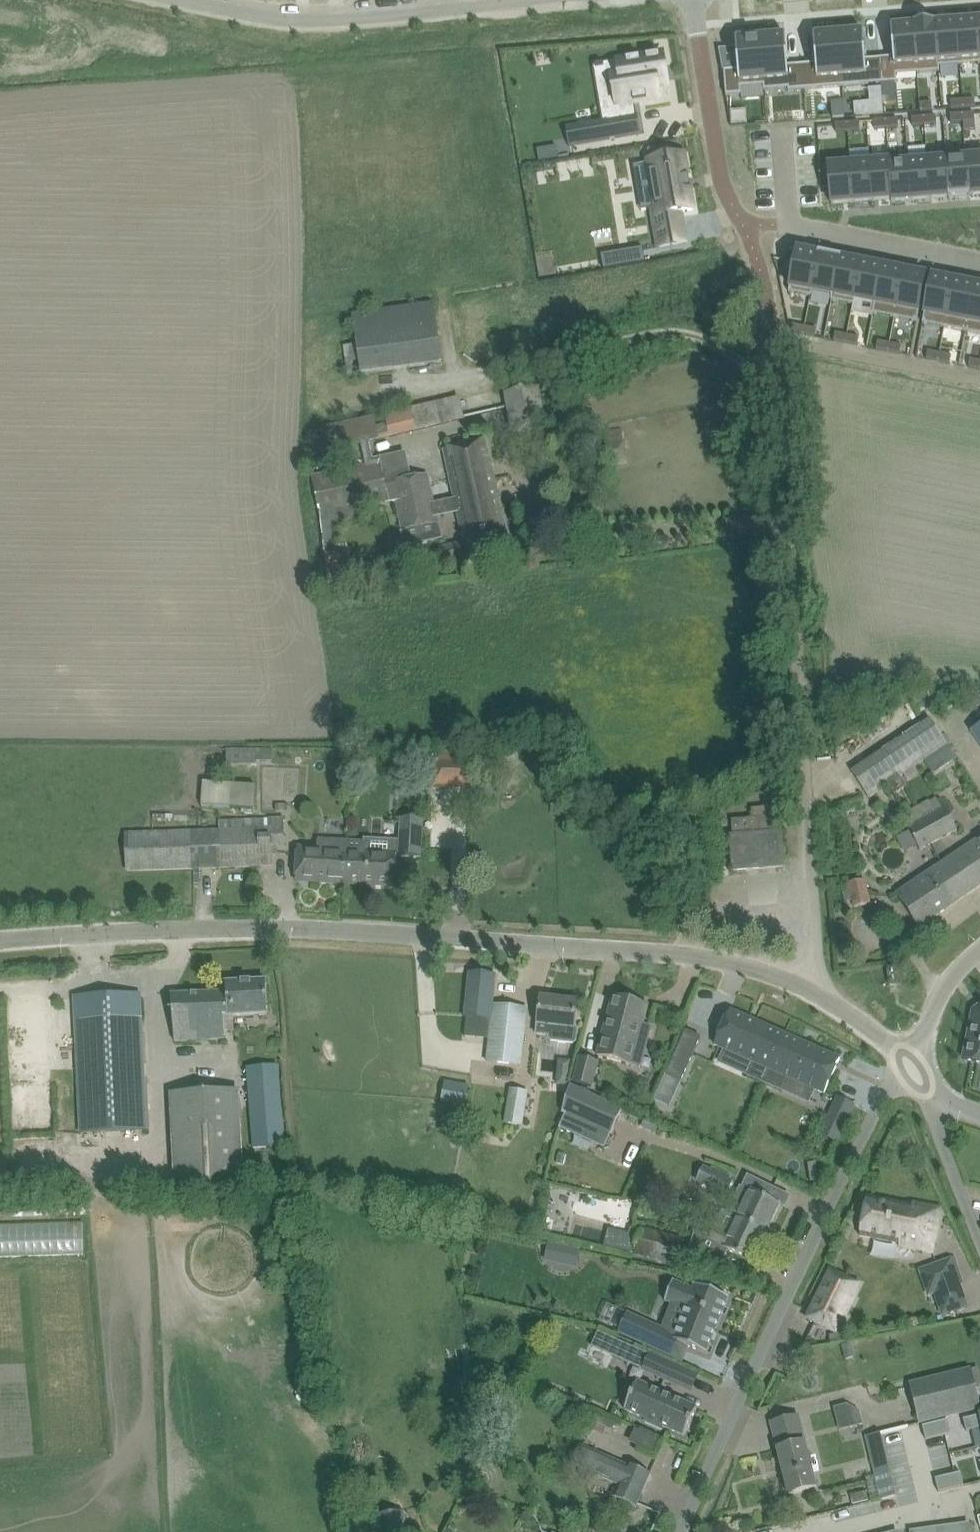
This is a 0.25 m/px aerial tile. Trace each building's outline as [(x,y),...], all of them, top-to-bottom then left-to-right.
[(957,21),(960,65),(979,63),(979,44),(978,19),(957,21)] [(957,21),(935,23),(939,67),(940,67),(960,65),(957,21)] [(935,23),(913,24),(917,73),(940,71),(940,67),(939,67),(935,23)] [(893,57),(879,58),(882,83),(897,82),(896,75),(917,73),(913,24),(891,26),(893,57)] [(863,31),(838,33),(843,86),(882,83),(879,58),(866,60),(863,31)] [(816,63),(802,65),(804,90),(843,86),(838,33),(813,35),(816,63)] [(785,35),(760,37),(764,86),(765,90),(788,88),(788,91),(804,90),(802,65),(788,66),(785,35)] [(738,70),(724,71),(726,96),(741,94),(742,100),(764,98),(764,90),(765,90),(764,86),(760,37),(736,39),(738,70)] [(605,120),(566,126),(569,146),(641,134),(640,133),(639,133),(634,103),(660,98),(658,87),(668,85),(663,53),(617,61),(617,62),(619,73),(611,74),(617,106),(617,105),(619,117),(605,120)] [(882,90),(868,91),(869,104),(853,106),(854,118),(884,116),(883,107),(882,90)] [(975,99),(963,100),(964,108),(975,107),(975,99)] [(963,100),(951,101),(952,109),(964,108),(963,100)] [(932,103),(920,104),(920,112),(933,111),(932,103)] [(843,104),(831,105),(832,120),(844,119),(843,104)] [(974,113),(963,114),(963,122),(975,121),(974,113)] [(963,114),(951,115),(951,123),(963,122),(963,114)] [(936,116),(924,117),(925,125),(937,124),(936,116)] [(924,117),(912,118),(913,126),(925,125),(924,117)] [(898,119),(886,120),(887,128),(899,127),(898,119)] [(886,120),(874,121),(875,129),(887,128),(886,120)] [(859,122),(848,123),(848,131),(860,130),(859,122)] [(848,123),(836,124),(836,132),(848,131),(848,123)] [(556,146),(537,149),(539,162),(558,159),(556,146)] [(666,146),(647,149),(649,161),(648,161),(648,162),(656,208),(652,209),(655,223),(659,247),(685,243),(680,213),(693,210),(690,189),(691,188),(688,188),(686,178),(689,178),(689,177),(688,177),(684,155),(667,158),(666,146)] [(966,153),(969,197),(970,197),(970,195),(979,195),(979,152),(966,153)] [(966,153),(946,154),(950,198),(969,197),(966,153)] [(946,154),(927,156),(928,161),(931,199),(949,197),(949,198),(950,198),(946,154)] [(889,156),(870,158),(870,163),(873,201),(891,199),(892,202),(889,159),(889,156)] [(890,159),(889,159),(892,202),(912,200),(909,162),(908,157),(890,159)] [(851,159),(828,161),(832,204),(854,202),(851,164),(851,159)] [(928,161),(909,162),(912,200),(931,199),(928,161)] [(870,163),(851,164),(854,202),(873,201),(870,163)] [(643,247),(617,252),(619,267),(646,262),(643,247)] [(797,250),(789,292),(811,296),(812,292),(819,253),(818,253),(818,254),(797,250)] [(819,253),(812,292),(813,292),(832,296),(833,296),(841,257),(819,253)] [(833,296),(832,300),(853,305),(854,300),(862,262),(841,258),(842,257),(841,257),(833,296)] [(862,262),(854,300),(855,300),(874,304),(875,304),(883,267),(862,262)] [(875,304),(873,314),(895,318),(904,271),(883,267),(875,304)] [(904,271),(895,318),(917,322),(926,275),(904,271)] [(932,276),(923,323),(945,328),(954,281),(932,276)] [(954,281),(945,328),(966,332),(975,285),(954,281)] [(966,332),(979,335),(979,286),(975,285),(966,332)] [(348,374),(362,372),(440,361),(432,302),(353,314),(358,345),(344,347),(348,374)] [(793,324),(792,332),(803,335),(805,327),(793,324)] [(805,327),(803,335),(815,337),(817,329),(805,327)] [(836,333),(834,341),(846,343),(847,335),(836,333)] [(847,335),(846,343),(858,345),(859,337),(847,335)] [(878,341),(876,349),(888,351),(890,343),(878,341)] [(890,343),(888,351),(900,354),(902,346),(890,343)] [(928,351),(927,359),(938,361),(940,353),(928,351)] [(940,353),(938,361),(950,363),(952,355),(940,353)] [(969,367),(979,369),(979,361),(970,359),(969,367)] [(514,433),(543,427),(545,427),(538,389),(506,394),(514,433)] [(386,436),(465,417),(460,395),(381,413),(386,436)] [(510,551),(498,496),(486,441),(444,450),(469,561),(510,551)] [(382,464),(314,479),(325,527),(369,518),(366,507),(391,502),(382,464)] [(437,524),(434,507),(427,476),(394,483),(405,531),(437,524)] [(461,544),(440,548),(444,565),(464,561),(461,544)] [(907,787),(900,776),(947,744),(930,720),(852,773),(869,797),(888,784),(894,795),(907,787)] [(972,731),(979,744),(979,726),(972,731)] [(257,765),(257,750),(227,749),(227,765),(257,765)] [(473,750),(440,750),(440,759),(433,759),(432,787),(473,787),(473,750)] [(230,806),(232,784),(204,782),(202,805),(230,806)] [(958,830),(945,808),(908,829),(921,851),(958,830)] [(128,871),(254,866),(274,866),(273,847),(284,846),(283,818),(272,819),(272,830),(126,835),(128,871)] [(401,819),(399,843),(398,856),(420,858),(423,820),(401,819)] [(778,833),(777,828),(776,819),(734,822),(735,836),(731,837),(734,871),(735,871),(763,869),(782,867),(782,868),(784,867),(781,833),(778,833)] [(979,885),(979,838),(958,853),(979,885)] [(297,880),(345,883),(347,843),(319,841),(319,850),(299,849),(297,880)] [(365,844),(347,843),(345,883),(393,885),(395,856),(365,853),(365,844)] [(958,853),(897,894),(920,927),(979,887),(979,885),(958,853)] [(855,907),(871,904),(864,880),(848,883),(855,907)] [(888,969),(890,986),(901,985),(899,968),(888,969)] [(452,972),(450,992),(448,1014),(492,1019),(487,1061),(521,1065),(528,1009),(492,1005),(495,977),(452,972)] [(174,1042),(227,1040),(227,1030),(235,1029),(234,1016),(268,1015),(267,1001),(267,981),(226,983),(227,992),(172,995),(174,1042)] [(146,1129),(141,1016),(140,996),(76,999),(82,1132),(146,1129)] [(614,996),(598,1056),(632,1066),(638,1046),(646,1048),(652,1027),(643,1025),(648,1005),(614,996)] [(537,1034),(543,1035),(550,1035),(549,1039),(551,1041),(573,1044),(577,1042),(578,1031),(576,1027),(575,1021),(578,1001),(541,997),(537,1034)] [(963,1059),(979,1063),(979,1006),(973,1011),(963,1059)] [(731,1011),(715,1045),(724,1049),(754,1063),(749,1075),(748,1075),(747,1076),(764,1083),(785,1035),(731,1011)] [(686,1031),(673,1060),(688,1067),(701,1037),(686,1031)] [(785,1035),(764,1083),(781,1091),(781,1089),(780,1089),(786,1077),(816,1090),(825,1094),(840,1059),(785,1035)] [(578,1057),(570,1084),(590,1089),(597,1062),(578,1057)] [(282,1146),(276,1066),(245,1068),(252,1149),(282,1146)] [(567,1086),(568,1077),(557,1076),(556,1085),(567,1086)] [(444,1081),(440,1102),(453,1104),(457,1083),(444,1081)] [(606,1146),(611,1135),(623,1110),(571,1087),(563,1113),(565,1114),(560,1126),(606,1146)] [(528,1093),(509,1090),(503,1124),(522,1127),(528,1093)] [(170,1094),(175,1199),(241,1195),(236,1091),(170,1094)] [(839,1098),(828,1120),(843,1127),(854,1105),(839,1098)] [(696,1180),(726,1194),(733,1181),(703,1167),(696,1180)] [(738,1220),(767,1233),(780,1205),(767,1198),(772,1187),(748,1176),(742,1188),(751,1192),(738,1220)] [(901,1244),(900,1247),(932,1253),(941,1209),(914,1204),(913,1206),(868,1197),(860,1236),(901,1244)] [(695,1231),(689,1252),(723,1262),(729,1251),(735,1254),(753,1262),(767,1233),(738,1220),(724,1214),(723,1213),(715,1228),(711,1236),(695,1231)] [(607,1230),(603,1250),(637,1258),(642,1239),(643,1232),(635,1230),(634,1237),(627,1235),(607,1230)] [(683,1240),(644,1231),(643,1232),(642,1239),(637,1258),(676,1267),(683,1240)] [(955,1258),(935,1265),(943,1287),(934,1290),(942,1315),(968,1307),(960,1283),(963,1282),(955,1258)] [(807,1318),(835,1332),(843,1317),(846,1319),(855,1300),(852,1298),(859,1284),(831,1270),(807,1318)] [(707,1354),(728,1298),(695,1285),(693,1289),(673,1281),(665,1301),(685,1310),(673,1341),(707,1354)] [(647,1346),(656,1326),(629,1314),(620,1334),(647,1346)] [(598,1332),(592,1347),(628,1362),(635,1348),(598,1332)] [(660,1359),(653,1374),(671,1382),(677,1367),(660,1359)] [(979,1409),(979,1403),(972,1369),(910,1385),(919,1424),(922,1423),(947,1417),(979,1409)] [(664,1427),(685,1436),(697,1409),(637,1382),(625,1410),(647,1419),(645,1422),(663,1430),(664,1427)] [(848,1405),(834,1408),(838,1423),(848,1420),(850,1428),(863,1424),(860,1412),(848,1405)] [(964,1420),(967,1431),(979,1428),(979,1416),(964,1420)] [(789,1495),(817,1488),(799,1417),(771,1423),(789,1495)] [(948,1420),(923,1426),(926,1440),(951,1434),(948,1420)] [(635,1426),(629,1441),(654,1452),(661,1437),(635,1426)] [(880,1433),(866,1437),(877,1477),(882,1500),(882,1501),(896,1497),(880,1433)] [(628,1464),(627,1466),(606,1457),(598,1477),(619,1486),(614,1498),(637,1507),(651,1474),(628,1464)] [(961,1473),(936,1479),(939,1492),(964,1486),(961,1473)] [(882,1500),(877,1477),(866,1480),(872,1502),(882,1500)] [(868,1497),(866,1489),(851,1492),(853,1501),(868,1497)] [(405,1512),(377,1515),(379,1531),(407,1531),(405,1512)] [(955,1525),(956,1531),(971,1531),(970,1523),(955,1525)]
